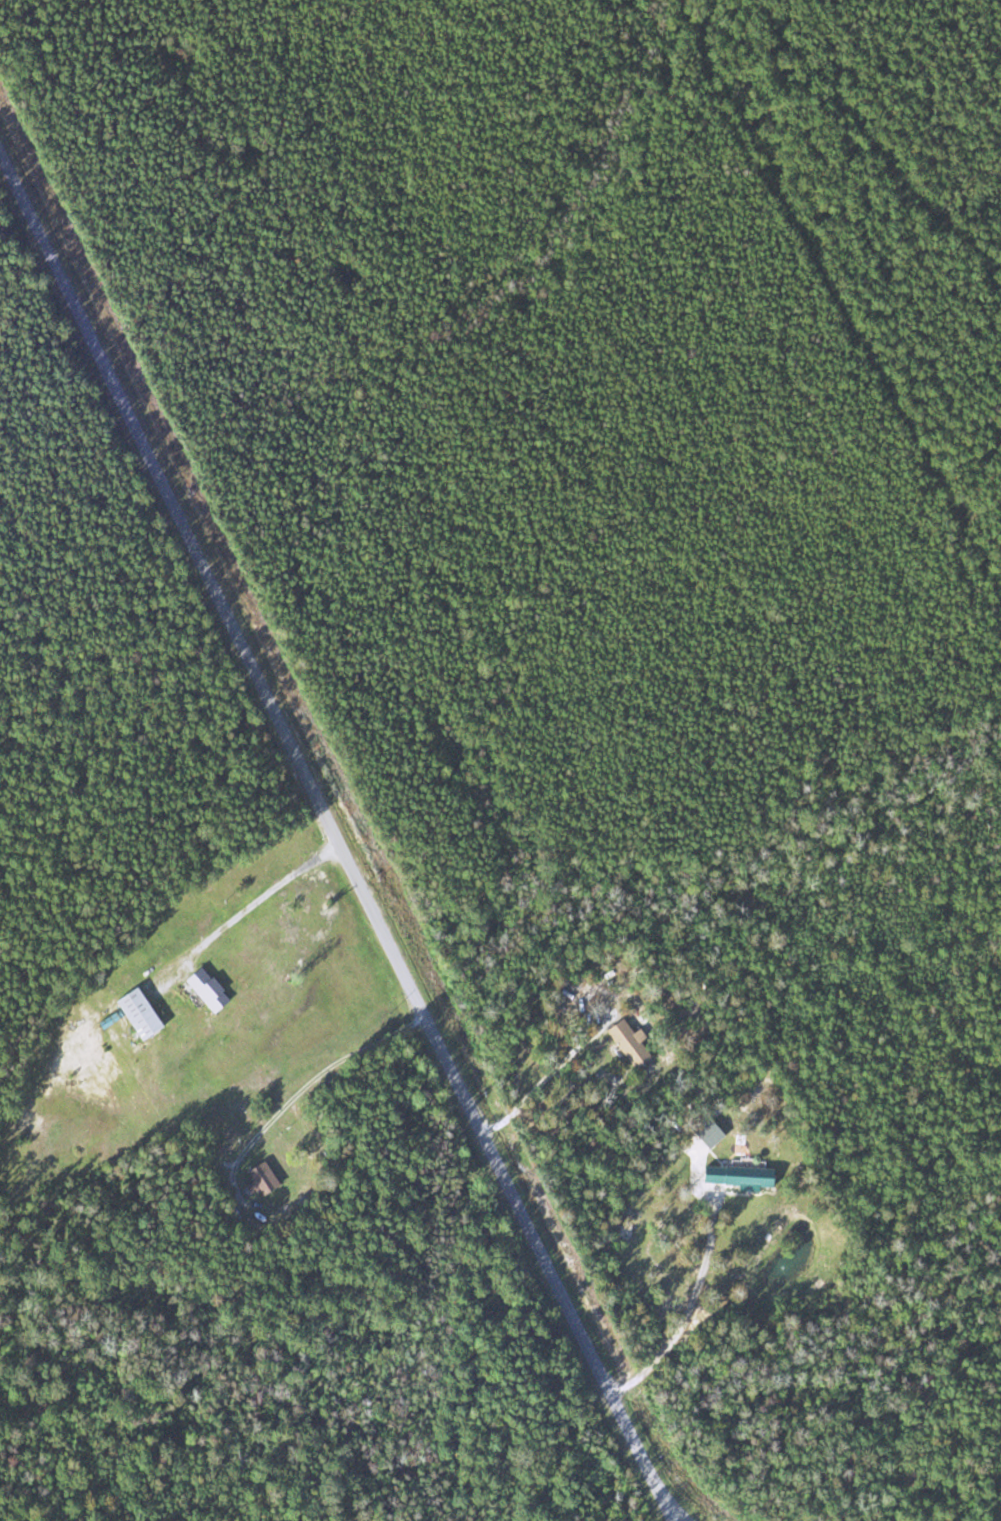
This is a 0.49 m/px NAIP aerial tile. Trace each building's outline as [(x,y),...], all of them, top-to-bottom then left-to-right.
[(180,980),(210,1012),(226,997),(196,965),(180,980)] [(109,999),(116,1010),(101,1018),(105,1025),(121,1016),(136,1041),(159,1028),(133,985),(109,999)] [(629,1069),(649,1056),(632,1031),(629,1033),(619,1018),(602,1029),(629,1069)] [(721,1135),(707,1117),(690,1131),(704,1149),(721,1135)] [(260,1195),(276,1182),(259,1160),(243,1172),(260,1195)] [(734,1188),(770,1189),(770,1167),(698,1166),(698,1183),(734,1184),(734,1188)]
